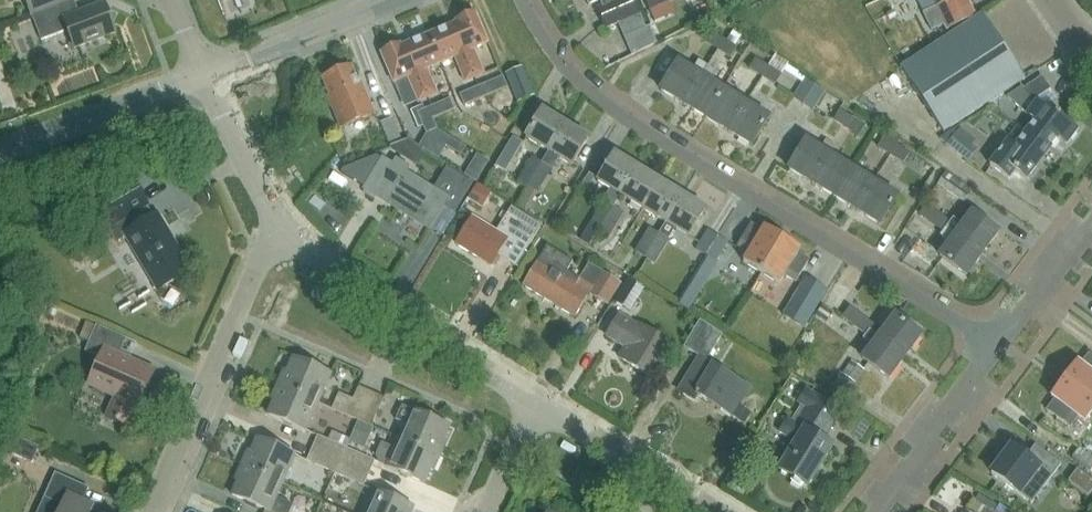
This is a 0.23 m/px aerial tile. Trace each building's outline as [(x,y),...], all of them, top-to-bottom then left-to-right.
[(66,0),(26,0),(31,15),(67,2),(66,0)] [(586,5),(598,0),(599,5),(594,7),(603,29),(616,24),(630,56),(655,43),(648,25),(643,27),(632,0),(584,0),(586,5)] [(672,0),(642,0),(647,11),(672,0)] [(932,30),(942,26),(945,31),(967,20),(964,15),(973,10),(968,0),(932,0),(936,7),(924,13),(932,30)] [(104,5),(72,17),(67,2),(31,15),(41,41),(68,31),(75,48),(115,33),(104,5)] [(473,50),(488,44),(475,14),(456,22),(457,23),(452,25),(474,78),(484,74),(473,50)] [(943,133),(1025,80),(982,15),(901,68),(943,133)] [(465,82),(474,78),(452,25),(429,35),(441,63),(455,57),(465,82)] [(717,50),(723,40),(711,32),(704,42),(717,50)] [(426,69),(441,63),(429,35),(406,45),(428,98),(437,94),(426,69)] [(723,40),(716,52),(728,59),(735,47),(723,40)] [(418,102),(428,98),(406,45),(401,47),(400,46),(381,54),(394,83),(408,77),(418,102)] [(749,69),(761,77),(768,66),(755,59),(749,69)] [(701,77),(699,76),(706,66),(696,60),(690,70),(678,63),(661,91),(684,105),(701,77)] [(340,128),(374,114),(361,82),(357,84),(350,66),(323,78),(331,95),(327,96),(340,128)] [(533,96),(521,66),(502,73),(515,104),(533,96)] [(706,118),(723,90),(712,83),(718,73),(707,66),(701,77),(684,105),(706,118)] [(768,66),(761,77),(775,85),(781,75),(768,66)] [(481,84),(486,95),(505,87),(501,76),(481,84)] [(1026,132),(1049,149),(1058,138),(1065,143),(1077,128),(1047,105),(1046,106),(1044,108),(1036,102),(1034,101),(1051,90),(1042,77),(1024,89),(1022,87),(1007,97),(1035,121),(1030,126),(1026,132)] [(815,85),(805,79),(793,97),(803,104),(815,85)] [(462,105),(486,95),(481,84),(457,94),(462,105)] [(825,92),(815,85),(803,104),(813,111),(825,92)] [(706,118),(728,132),(745,104),(735,98),(723,90),(706,118)] [(1046,106),(1047,105),(1056,99),(1051,90),(1034,101),(1036,102),(1044,108),(1046,106)] [(427,107),(431,118),(453,109),(448,98),(427,107)] [(754,109),(745,104),(728,132),(751,146),(768,118),(754,109)] [(431,118),(427,107),(415,112),(424,134),(436,129),(431,118)] [(831,120),(845,129),(852,117),(838,109),(831,120)] [(549,152),(566,124),(543,110),(525,138),(549,152)] [(399,137),(391,117),(379,122),(387,142),(399,137)] [(852,117),(845,129),(857,137),(864,125),(852,117)] [(589,138),(566,124),(549,152),(541,164),(550,169),(557,158),(572,166),(589,138)] [(1049,149),(1026,132),(1019,126),(990,165),(1009,179),(1015,171),(1026,180),(1049,149)] [(975,140),(959,127),(944,146),(965,162),(975,149),(970,145),(975,140)] [(514,137),(502,155),(511,161),(523,142),(514,137)] [(890,156),(897,145),(884,137),(877,147),(890,156)] [(467,147),(451,138),(446,147),(461,156),(467,147)] [(389,149),(414,164),(424,148),(409,139),(389,147),(389,149)] [(829,155),(828,154),(833,145),(824,139),(818,149),(806,141),(789,169),(812,183),(829,155)] [(897,145),(890,156),(903,164),(910,153),(897,145)] [(477,154),(464,175),(476,182),(489,161),(477,154)] [(614,207),(621,196),(638,168),(615,154),(598,182),(609,189),(602,201),(612,207),(614,207)] [(834,197),(851,169),(829,155),(812,183),(834,197)] [(343,169),(341,173),(366,188),(365,189),(429,228),(442,205),(455,213),(473,184),(447,168),(433,191),(404,173),(407,168),(396,162),(393,166),(377,156),(343,169)] [(526,187),(540,163),(529,157),(515,181),(526,187)] [(540,163),(526,187),(536,193),(550,169),(540,163)] [(643,210),(660,182),(638,168),(621,196),(643,210)] [(874,183),(861,175),(851,169),(834,197),(857,211),(874,183)] [(971,191),(944,172),(936,184),(962,203),(971,191)] [(589,173),(582,184),(588,188),(595,177),(589,173)] [(128,180),(95,200),(111,227),(107,229),(107,230),(116,225),(123,238),(119,240),(120,241),(123,239),(154,290),(192,267),(161,215),(152,221),(128,180)] [(665,223),(683,195),(660,182),(643,210),(664,222),(665,223)] [(857,211),(880,225),(897,197),(874,183),(857,211)] [(468,199),(482,208),(491,192),(478,184),(468,199)] [(67,212),(76,206),(69,195),(60,201),(67,212)] [(689,237),(706,209),(683,195),(665,223),(664,222),(657,234),(658,235),(644,259),(652,264),(674,228),(689,237)] [(598,230),(612,207),(602,201),(588,224),(598,230)] [(928,224),(936,213),(924,204),(916,215),(928,224)] [(491,266),(496,256),(514,267),(540,225),(509,206),(494,231),(473,217),(456,244),(491,266)] [(612,207),(598,230),(608,236),(622,213),(612,207)] [(940,232),(945,226),(948,221),(936,213),(928,224),(940,232)] [(982,254),(998,232),(972,213),(962,226),(951,218),(948,221),(945,226),(956,234),(982,254)] [(761,273),(783,238),(764,227),(762,231),(750,224),(737,246),(749,253),(743,262),(761,273)] [(982,254),(956,234),(945,226),(940,232),(938,236),(949,244),(940,256),(966,275),(982,254)] [(658,235),(657,234),(647,227),(632,251),(644,259),(658,235)] [(704,255),(716,236),(705,229),(693,249),(704,255)] [(716,236),(704,255),(705,256),(714,262),(726,242),(716,236)] [(796,282),(809,261),(798,253),(800,249),(783,238),(761,273),(779,284),(785,275),(796,282)] [(575,317),(589,295),(606,305),(619,284),(586,263),(577,278),(565,271),(571,262),(547,246),(523,286),(575,317)] [(705,256),(700,265),(713,272),(718,264),(714,262),(705,256)] [(808,325),(828,291),(805,278),(785,311),(808,325)] [(628,279),(614,301),(630,311),(644,289),(628,279)] [(868,329),(869,330),(872,325),(847,306),(846,307),(841,304),(851,289),(836,280),(821,304),(836,313),(840,316),(839,317),(863,335),(868,329)] [(690,281),(677,302),(689,310),(702,288),(690,281)] [(649,376),(669,344),(639,326),(638,327),(620,316),(607,337),(625,348),(619,358),(649,376)] [(905,357),(921,335),(895,316),(879,337),(905,357)] [(751,388),(705,360),(721,334),(698,320),(681,347),(698,358),(679,388),(683,391),(683,394),(694,401),(697,395),(733,418),(751,388)] [(86,322),(79,338),(87,341),(94,325),(86,322)] [(94,325),(87,341),(89,343),(105,349),(100,359),(99,363),(89,385),(116,397),(107,416),(127,425),(136,406),(138,407),(154,371),(136,363),(130,360),(118,355),(125,339),(96,326),(94,325)] [(878,338),(869,330),(868,329),(863,335),(861,338),(872,346),(863,359),(889,378),(905,357),(879,337),(878,338)] [(1085,352),(1064,380),(1091,401),(1091,358),(1085,352)] [(331,374),(304,363),(293,358),(287,372),(284,371),(277,385),(318,403),(331,374)] [(855,384),(864,370),(850,362),(842,376),(855,384)] [(857,387),(837,375),(830,386),(850,398),(857,387)] [(1091,411),(1091,401),(1064,380),(1052,397),(1056,400),(1048,410),(1069,427),(1077,416),(1084,421),(1091,411)] [(306,431),(318,403),(277,385),(271,399),(274,400),(268,414),(306,431)] [(359,420),(371,393),(356,386),(350,398),(337,393),(330,409),(355,420),(356,419),(359,420)] [(833,446),(824,441),(842,411),(808,389),(799,403),(803,405),(792,421),(789,419),(780,432),(796,442),(779,469),(807,487),(833,446)] [(359,420),(370,426),(382,398),(371,393),(359,420)] [(449,427),(412,410),(402,406),(396,420),(405,424),(399,438),(440,456),(446,442),(443,441),(449,427)] [(349,439),(347,442),(363,449),(372,427),(370,426),(359,420),(356,419),(355,420),(347,439),(349,439)] [(871,427),(862,421),(855,433),(864,439),(871,427)] [(1,430),(0,432),(0,449),(30,463),(37,447),(1,430)] [(349,439),(347,439),(329,431),(326,439),(315,435),(310,447),(341,461),(346,449),(345,448),(347,442),(349,439)] [(433,470),(440,456),(399,438),(394,450),(382,444),(377,456),(379,463),(424,483),(430,469),(433,470)] [(242,466),(282,483),(295,455),(257,439),(251,453),(248,451),(242,466)] [(1011,447),(991,473),(1019,495),(1032,504),(1061,465),(1035,445),(1026,458),(1011,447)] [(335,474),(341,461),(310,447),(304,460),(335,474)] [(1088,471),(1091,467),(1091,459),(1077,447),(1069,457),(1088,471)] [(341,461),(367,472),(372,460),(346,449),(341,461)] [(361,486),(367,472),(341,461),(335,474),(361,486)] [(282,483),(242,466),(235,480),(238,481),(232,495),(265,510),(264,511),(289,511),(292,505),(276,498),(282,483)] [(1069,482),(1088,497),(1091,492),(1091,482),(1078,471),(1069,482)] [(94,506),(83,501),(89,488),(55,473),(38,511),(91,511),(94,506)] [(743,497),(749,486),(733,477),(727,488),(743,497)] [(413,508),(376,491),(366,511),(411,511),(413,508)] [(972,500),(967,510),(970,511),(986,511),(988,510),(972,500)]
